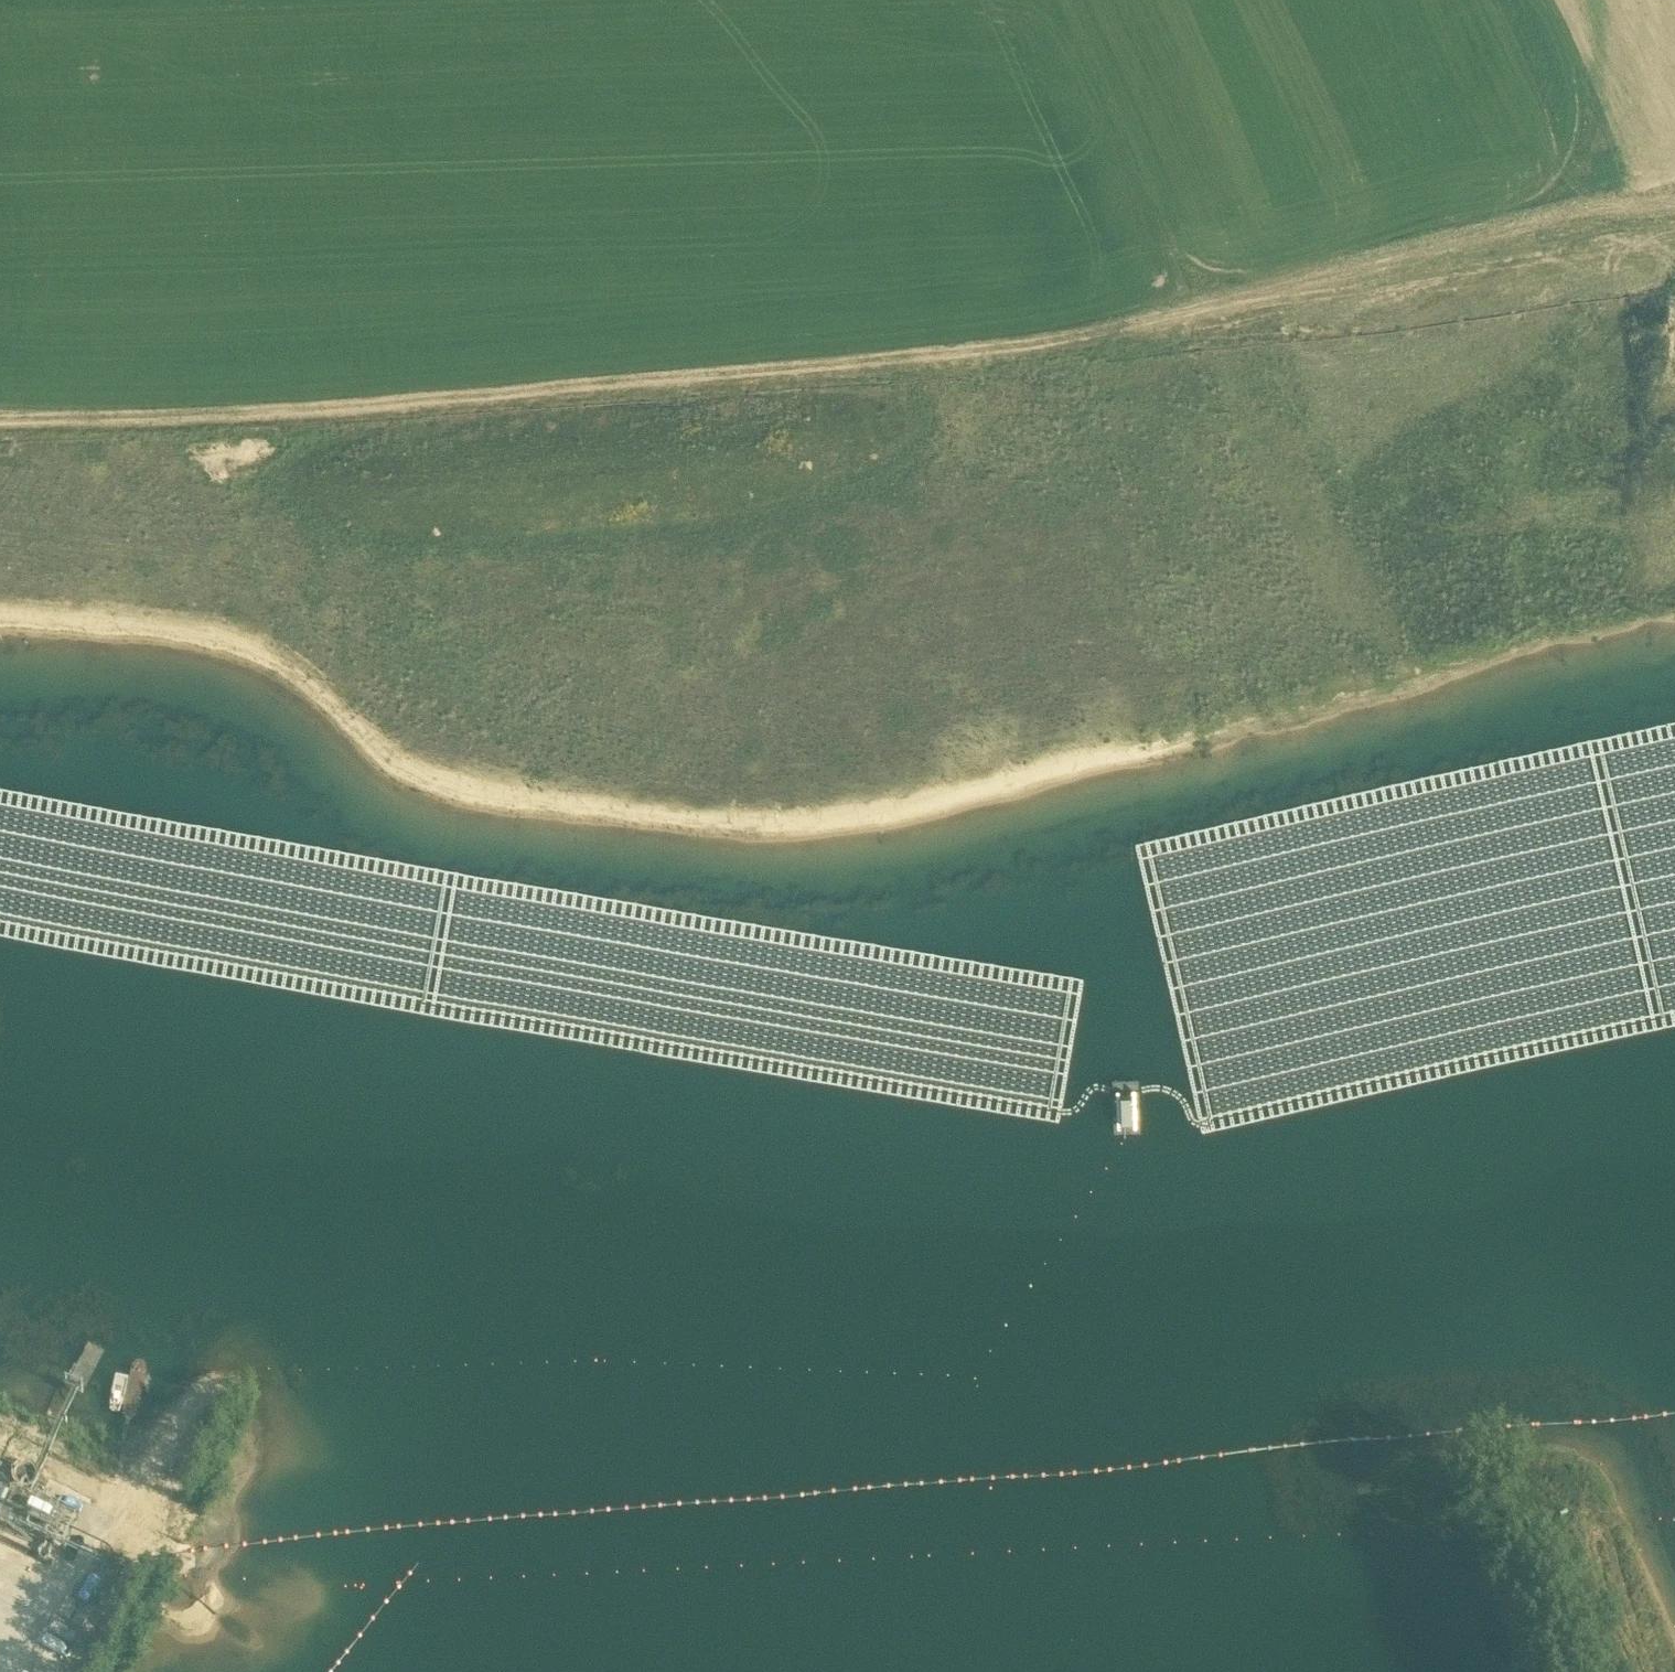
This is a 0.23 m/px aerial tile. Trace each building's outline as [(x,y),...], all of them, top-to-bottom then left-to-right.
[(9,1485),(1,1504),(41,1520),(36,1533),(52,1540),(58,1525),(72,1530),(85,1498),(42,1481),(36,1495),(9,1485)] [(70,1619),(82,1626),(90,1613),(67,1599),(51,1626),(62,1632),(70,1619)]
